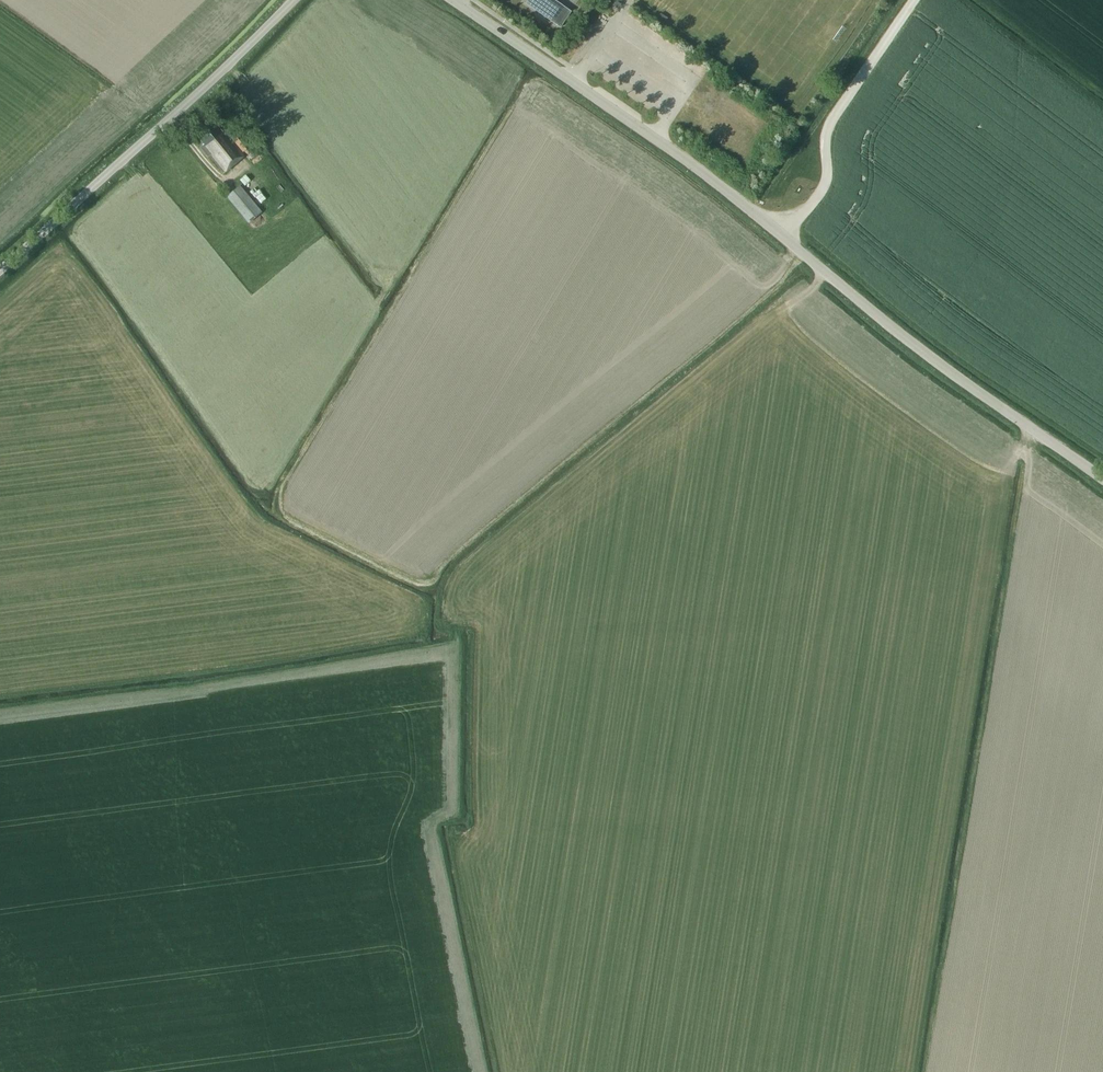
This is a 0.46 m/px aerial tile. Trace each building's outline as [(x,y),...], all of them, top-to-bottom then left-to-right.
[(551,21),(560,27),(571,11),(562,5),(555,0),(529,0),(526,4),(551,21)] [(210,155),(224,172),(245,155),(243,152),(245,151),(252,159),(255,157),(248,148),(250,146),(238,132),(231,138),(224,130),(222,132),(214,123),(198,136),(204,143),(200,147),(209,157),(210,155)] [(227,196),(248,222),(261,211),(240,185),(227,196)]
